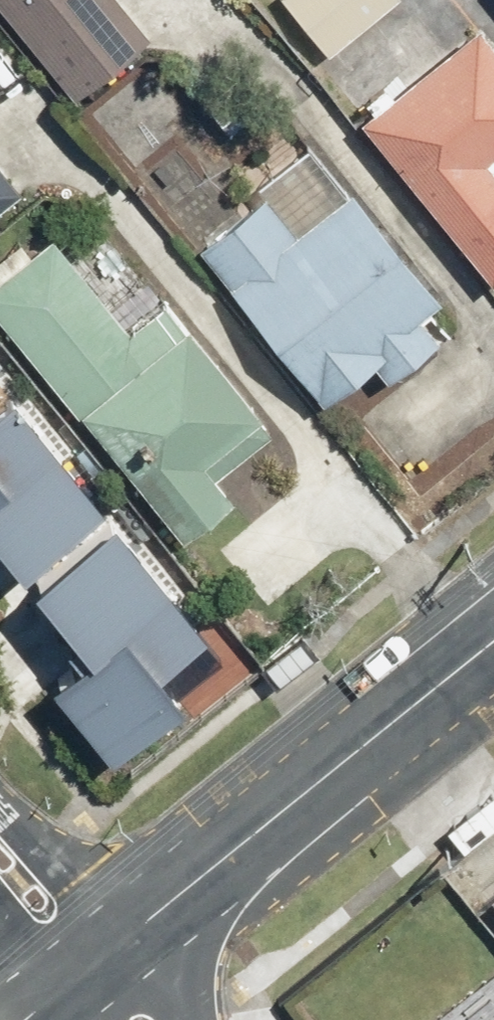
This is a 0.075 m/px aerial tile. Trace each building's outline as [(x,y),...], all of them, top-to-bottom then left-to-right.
[(149,35),(122,0),(0,0),(0,3),(75,97),(149,35)] [(330,56),(399,0),(283,0),(330,56)] [(361,119),(493,281),(493,166),(488,159),(493,154),(493,39),(480,22),(361,119)] [(265,197),(202,247),(323,400),(373,361),(387,379),(442,336),(422,312),(440,298),(351,186),(347,190),(310,143),(256,185),(265,197)] [(17,196),(0,175),(0,210),(17,196)] [(184,536),(235,494),(217,472),(274,425),(190,324),(187,326),(146,277),(113,304),(54,234),(33,251),(23,239),(0,258),(0,315),(184,536)] [(24,584),(104,520),(15,412),(0,424),(0,555),(24,584)] [(207,647),(116,536),(36,601),(95,673),(61,700),(117,769),(182,716),(158,687),(207,647)]
